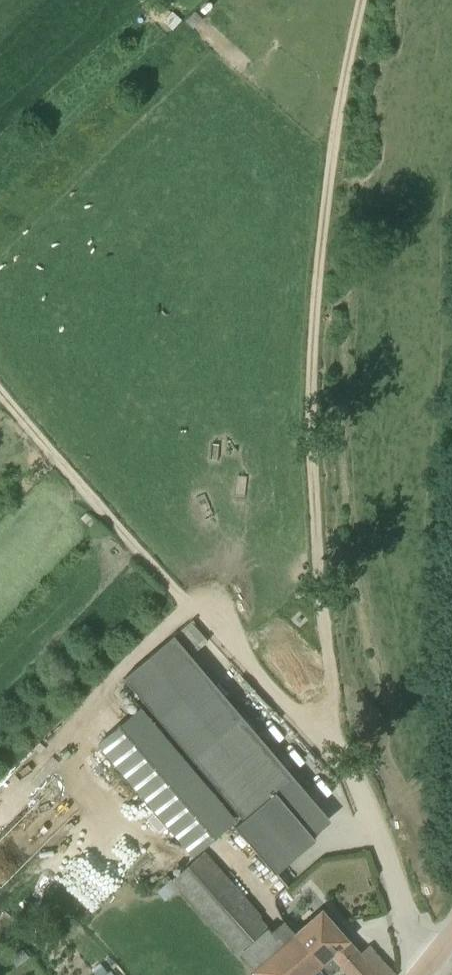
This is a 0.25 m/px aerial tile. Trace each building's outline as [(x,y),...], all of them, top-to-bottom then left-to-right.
[(173,637),(174,637),(173,636),(123,678),(242,818),(235,825),(275,873),(315,839),(303,824),(321,809),(320,809),(319,809),(298,783),(297,782),(293,778),(294,777),(293,776),(292,777),(270,750),(270,749),(269,749),(265,745),(266,744),(265,743),(264,744),(249,726),(249,725),(249,724),(248,725),(244,720),(245,720),(244,719),(243,719),(228,701),(228,700),(227,700),(223,696),(224,695),(223,694),(222,695),(208,678),(209,677),(208,676),(207,677),(203,672),(204,672),(203,671),(202,671),(189,656),(190,656),(189,655),(173,637)] [(192,856),(235,820),(141,708),(98,745),(192,856)] [(269,929),(269,928),(205,851),(172,879),(237,955),(240,953),(259,974),(307,974),(320,963),(296,935),(284,946),(273,934),(269,929)] [(296,935),(320,963),(329,973),(340,963),(355,950),(322,912),(296,935)] [(379,957),(370,947),(360,955),(378,974),(394,974),(379,957)] [(350,974),(378,974),(360,955),(355,950),(340,963),(350,974)]
